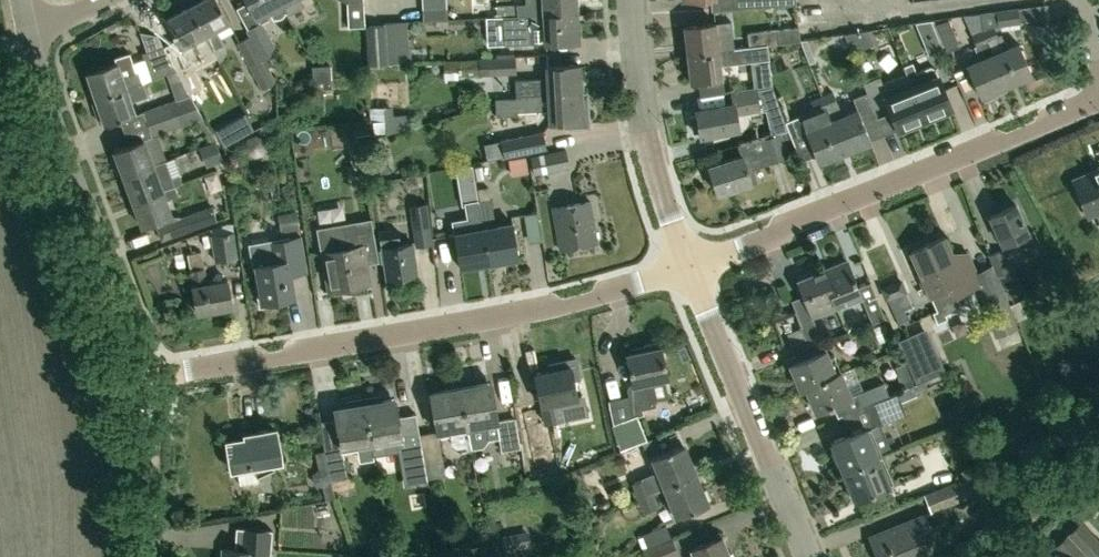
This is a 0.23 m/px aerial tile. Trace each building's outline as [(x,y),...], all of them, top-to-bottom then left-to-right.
[(214,49),(223,44),(215,29),(230,21),(218,0),(202,0),(191,6),(214,49)] [(275,18),(277,18),(278,18),(280,17),(282,17),(284,15),(285,14),(286,12),(287,11),(281,0),(249,0),(250,1),(257,16),(269,10),(273,17),(273,18),(275,18)] [(287,11),(288,11),(290,14),(301,8),(303,3),(301,0),(281,0),(287,11)] [(577,11),(577,0),(528,0),(528,2),(497,3),(498,15),(504,15),(577,11)] [(743,9),(742,8),(770,7),(770,0),(717,0),(718,11),(743,9)] [(447,5),(422,7),(423,20),(448,18),(447,5)] [(1038,18),(1038,5),(1022,5),(1022,18),(1038,18)] [(212,50),(214,49),(191,6),(167,19),(182,47),(193,42),(196,48),(204,64),(216,58),(212,50)] [(982,29),(1006,84),(1031,73),(1019,43),(1007,48),(1001,33),(997,35),(994,26),(1019,23),(1017,7),(979,13),(982,29)] [(577,11),(504,15),(505,42),(531,41),(546,41),(579,39),(577,11)] [(930,19),(916,22),(928,53),(943,48),(930,19)] [(947,51),(959,46),(948,20),(935,24),(947,51)] [(261,21),(247,28),(251,34),(264,59),(268,57),(277,52),(262,23),(261,21)] [(716,21),(685,25),(688,53),(719,49),(734,47),(731,21),(716,23),(716,21)] [(385,24),(364,25),(366,62),(387,61),(385,24)] [(779,29),(776,29),(778,43),(800,41),(799,27),(779,29)] [(776,29),(748,33),(749,46),(768,44),(778,43),(776,29)] [(995,88),(1006,84),(982,29),(970,34),(975,46),(973,47),(979,60),(967,65),(980,95),(982,94),(985,98),(996,93),(995,88)] [(250,35),(248,36),(236,43),(261,89),(275,81),(272,75),(267,67),(250,35)] [(816,67),(827,64),(818,39),(807,43),(816,67)] [(719,49),(688,53),(691,81),(697,80),(722,77),(723,77),(721,65),(751,61),(769,59),(768,44),(749,46),(734,47),(719,49)] [(143,52),(148,66),(152,78),(176,69),(163,45),(143,52)] [(115,57),(116,62),(89,71),(97,97),(143,81),(139,69),(136,70),(130,52),(115,57)] [(186,87),(189,92),(202,86),(185,55),(172,62),(176,69),(176,70),(183,83),(186,87)] [(479,74),(515,73),(516,73),(515,57),(514,57),(478,58),(479,74)] [(914,87),(926,117),(953,106),(937,67),(932,65),(918,70),(914,61),(905,64),(909,74),(914,87)] [(516,94),(581,90),(580,62),(547,63),(548,76),(515,78),(516,94)] [(330,63),(313,64),(314,86),(331,85),(330,63)] [(876,107),(888,102),(899,128),(926,117),(914,87),(909,74),(884,84),(880,75),(862,82),(866,91),(869,90),(876,107)] [(106,123),(136,112),(132,100),(148,95),(144,81),(143,81),(97,97),(100,107),(96,111),(100,121),(105,121),(106,123)] [(698,114),(691,115),(694,131),(701,130),(702,135),(740,128),(738,114),(766,109),(780,106),(772,85),(754,87),(732,90),(734,102),(697,109),(698,114)] [(876,107),(869,90),(866,91),(854,96),(859,109),(844,115),(835,90),(831,92),(829,86),(821,89),(823,95),(845,150),(872,139),(863,117),(877,111),(876,107)] [(820,160),(845,150),(823,95),(821,89),(819,90),(821,96),(812,99),(816,111),(802,116),(801,114),(786,120),(793,138),(808,132),(820,160)] [(581,90),(516,94),(516,96),(495,98),(496,114),(517,113),(517,109),(549,108),(550,120),(569,119),(569,126),(590,125),(588,102),(582,103),(581,90)] [(146,123),(195,107),(189,95),(142,111),(146,123)] [(195,107),(146,123),(150,137),(202,119),(195,107)] [(215,129),(224,146),(236,139),(226,123),(215,129)] [(501,140),(504,157),(547,148),(543,131),(501,140)] [(789,135),(787,131),(780,134),(779,134),(764,138),(763,137),(737,145),(740,155),(710,164),(718,192),(752,182),(748,169),(788,158),(781,139),(789,135)] [(154,164),(154,163),(144,138),(115,149),(119,160),(116,164),(119,173),(124,174),(125,175),(154,164)] [(214,140),(198,147),(206,167),(223,161),(214,140)] [(533,174),(569,167),(565,148),(529,156),(533,174)] [(165,160),(154,164),(125,175),(134,201),(175,186),(175,185),(182,182),(179,174),(172,177),(165,160)] [(482,164),(474,166),(476,179),(484,178),(482,164)] [(1076,182),(1089,215),(1098,211),(1098,166),(1074,177),(1076,182)] [(224,171),(209,176),(214,189),(229,183),(224,171)] [(175,186),(134,201),(144,226),(155,222),(162,240),(217,220),(212,206),(182,217),(174,217),(167,199),(178,195),(175,186)] [(491,199),(489,186),(478,188),(480,201),(489,260),(519,255),(514,222),(496,225),(491,199)] [(560,247),(598,240),(591,199),(553,205),(560,247)] [(469,219),(470,230),(455,232),(460,265),(489,260),(480,201),(468,203),(471,218),(469,219)] [(417,241),(432,239),(427,202),(412,204),(414,219),(417,241)] [(1004,245),(1030,234),(1017,206),(991,217),(1004,245)] [(356,221),(319,227),(323,250),(329,288),(368,282),(365,264),(364,256),(376,254),(372,229),(358,231),(356,221)] [(233,231),(231,224),(226,224),(210,230),(211,234),(210,235),(214,261),(237,258),(233,231)] [(399,242),(397,228),(381,231),(388,277),(418,272),(413,240),(399,242)] [(270,240),(249,244),(253,266),(259,265),(264,293),(257,294),(259,307),(281,303),(280,297),(295,295),(291,272),(307,269),(301,235),(298,235),(290,237),(270,240)] [(939,257),(952,251),(945,235),(912,250),(930,294),(950,285),(939,257)] [(440,271),(439,242),(421,242),(421,271),(440,271)] [(996,275),(1010,270),(1002,250),(987,255),(996,275)] [(950,285),(930,294),(937,310),(933,312),(937,322),(946,318),(945,314),(957,308),(959,302),(960,302),(957,295),(982,284),(969,253),(956,259),(952,251),(939,257),(950,285)] [(203,266),(200,252),(186,254),(189,269),(193,268),(200,310),(235,304),(231,277),(210,281),(208,265),(203,266)] [(822,270),(836,306),(862,295),(873,322),(885,317),(871,281),(859,286),(848,260),(822,270)] [(812,316),(836,306),(822,270),(798,280),(804,295),(812,316)] [(887,298),(906,290),(902,280),(883,288),(887,298)] [(994,337),(1018,328),(1002,288),(979,297),(994,337)] [(802,324),(800,325),(801,327),(805,337),(819,332),(814,319),(813,320),(802,324)] [(927,327),(898,339),(917,382),(946,370),(927,327)] [(801,387),(841,370),(834,354),(829,356),(819,332),(805,337),(791,343),(796,354),(789,357),(801,387)] [(668,376),(661,344),(657,345),(654,343),(644,345),(641,348),(627,351),(633,383),(628,385),(626,389),(631,411),(655,406),(651,386),(663,383),(660,377),(668,376)] [(543,403),(547,422),(559,419),(555,400),(579,395),(576,378),(582,376),(578,356),(550,362),(551,368),(536,372),(543,403)] [(841,370),(801,387),(802,389),(807,387),(816,410),(852,395),(841,370)] [(500,436),(497,420),(498,420),(498,419),(491,380),(461,385),(471,440),(472,445),(485,443),(489,438),(500,436)] [(860,407),(888,395),(883,383),(855,394),(860,407)] [(437,429),(439,430),(453,428),(455,443),(460,447),(472,445),(471,440),(461,385),(430,390),(437,429)] [(879,425),(905,414),(896,392),(888,395),(860,407),(836,416),(837,417),(841,416),(849,436),(833,443),(845,471),(880,456),(877,450),(887,447),(879,425)] [(382,393),(364,396),(373,451),(402,447),(408,483),(428,480),(428,479),(425,464),(420,433),(420,432),(417,413),(399,416),(396,396),(383,399),(382,393)] [(347,405),(334,407),(341,446),(342,446),(357,443),(358,449),(365,453),(373,451),(364,396),(346,399),(347,405)] [(621,451),(628,447),(646,439),(636,414),(610,425),(621,451)] [(498,420),(497,420),(500,436),(502,449),(521,446),(516,416),(498,419),(498,420)] [(541,424),(522,427),(532,469),(551,465),(541,424)] [(258,475),(274,467),(271,461),(281,459),(276,428),(246,433),(246,437),(227,440),(232,468),(235,467),(239,484),(258,481),(256,472),(258,475)] [(437,430),(420,433),(425,464),(444,461),(438,430),(437,430)] [(666,486),(697,473),(685,443),(670,449),(664,434),(641,443),(648,459),(654,457),(661,474),(647,480),(646,477),(631,484),(636,498),(652,491),(652,492),(666,486)] [(341,446),(325,449),(325,451),(331,479),(348,476),(342,446),(341,446)] [(880,456),(845,471),(856,499),(892,484),(880,456)] [(931,512),(995,486),(987,468),(923,494),(931,512)] [(666,486),(678,515),(709,502),(697,473),(666,486)] [(658,507),(652,492),(652,491),(636,498),(643,514),(658,507)] [(926,556),(917,535),(932,529),(926,514),(870,537),(878,556),(925,556),(926,556)] [(347,520),(296,519),(296,551),(347,552),(347,520)] [(1079,524),(1056,545),(1067,556),(1098,556),(1098,545),(1079,524)] [(642,549),(670,538),(665,525),(641,535),(642,536),(637,538),(640,545),(642,549)] [(271,531),(235,528),(234,547),(223,547),(222,556),(269,556),(271,531)] [(722,535),(692,548),(695,553),(688,556),(731,556),(722,535)] [(642,549),(645,554),(643,555),(644,556),(677,556),(679,556),(671,537),(670,538),(642,549)]
